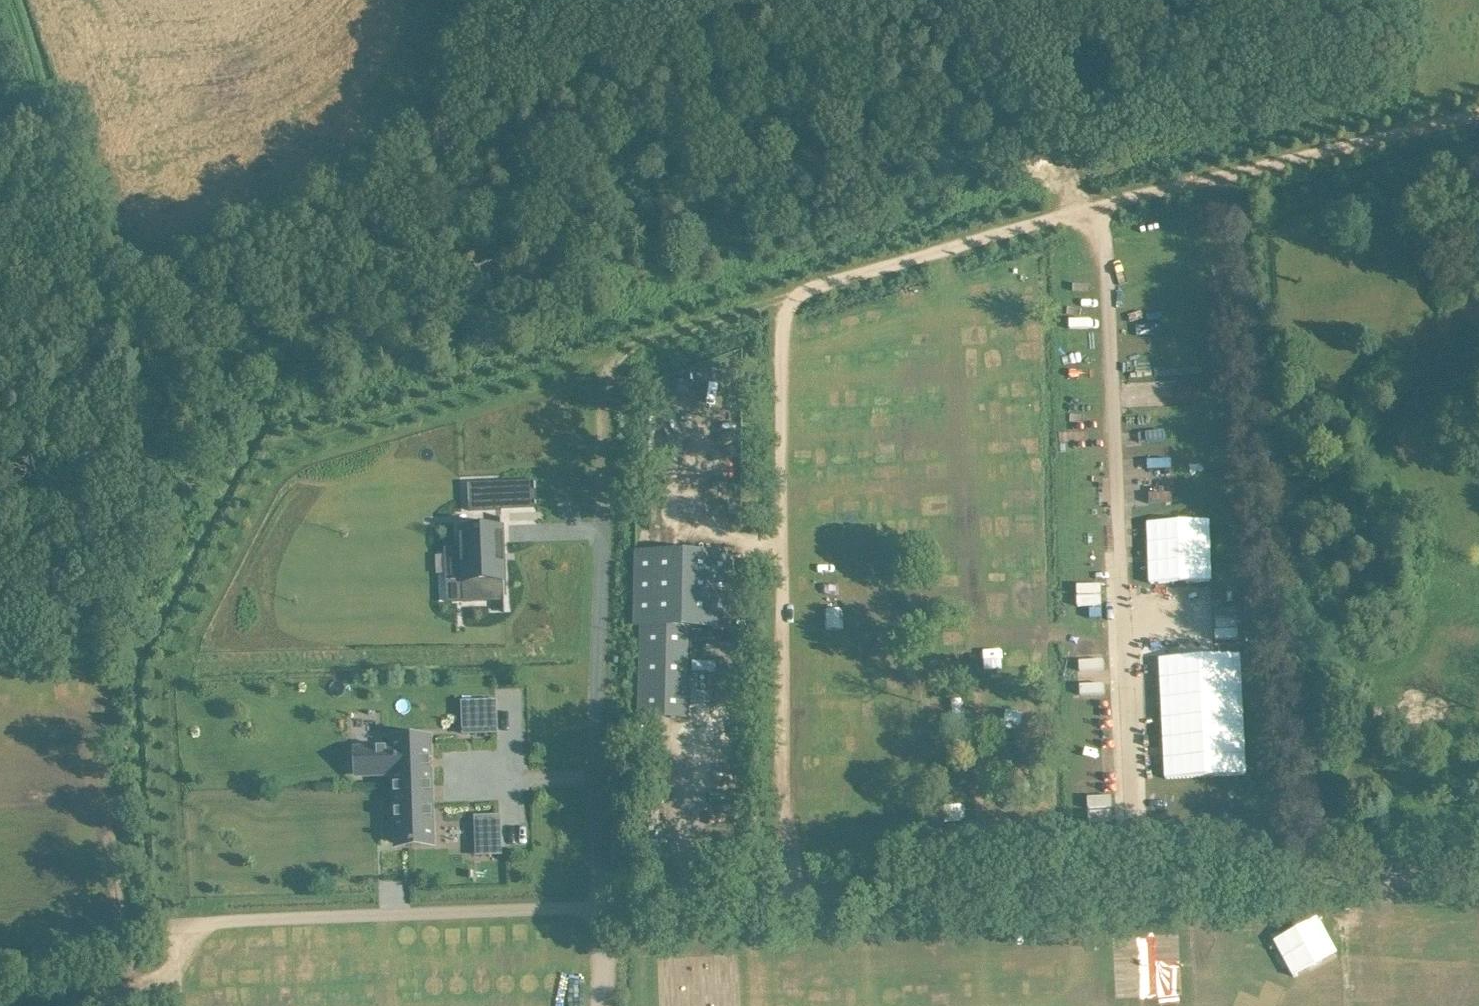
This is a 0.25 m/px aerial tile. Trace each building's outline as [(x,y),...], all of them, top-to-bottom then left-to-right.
[(466,491),(434,492),(435,514),(467,513),(466,491)] [(467,533),(425,534),(427,605),(470,603),(467,533)] [(686,717),(688,625),(734,626),(735,554),(635,552),(634,624),(640,624),(638,716),(686,717)] [(496,708),(463,709),(464,734),(497,732),(496,708)] [(365,749),(364,749),(365,775),(366,775),(377,774),(394,774),(394,784),(430,782),(430,767),(431,767),(431,766),(430,766),(430,759),(430,758),(429,740),(393,741),(393,748),(376,748),(377,749),(365,749)] [(430,782),(394,784),(395,810),(395,811),(396,818),(395,818),(395,819),(396,819),(396,823),(398,823),(397,820),(409,820),(410,838),(407,838),(407,842),(409,842),(409,844),(415,844),(415,843),(415,842),(428,842),(433,842),(430,782)] [(500,816),(475,817),(477,850),(501,849),(500,816)]
